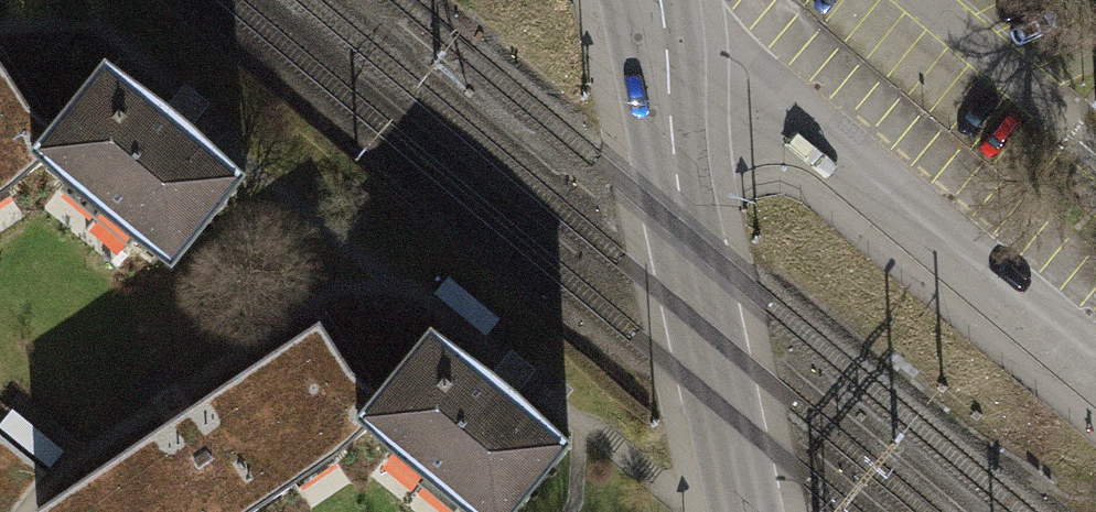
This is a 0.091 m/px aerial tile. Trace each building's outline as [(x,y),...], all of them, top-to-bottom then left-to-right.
[(227,176),(98,73),(32,156),(161,259),(227,176)] [(0,86),(0,178),(32,156),(43,149),(0,86)] [(306,332),(25,505),(29,511),(225,511),(366,425),(306,332)] [(420,332),(351,412),(366,425),(469,511),(494,511),(552,444),(420,332)] [(0,442),(0,511),(14,511),(42,475),(0,442)]
